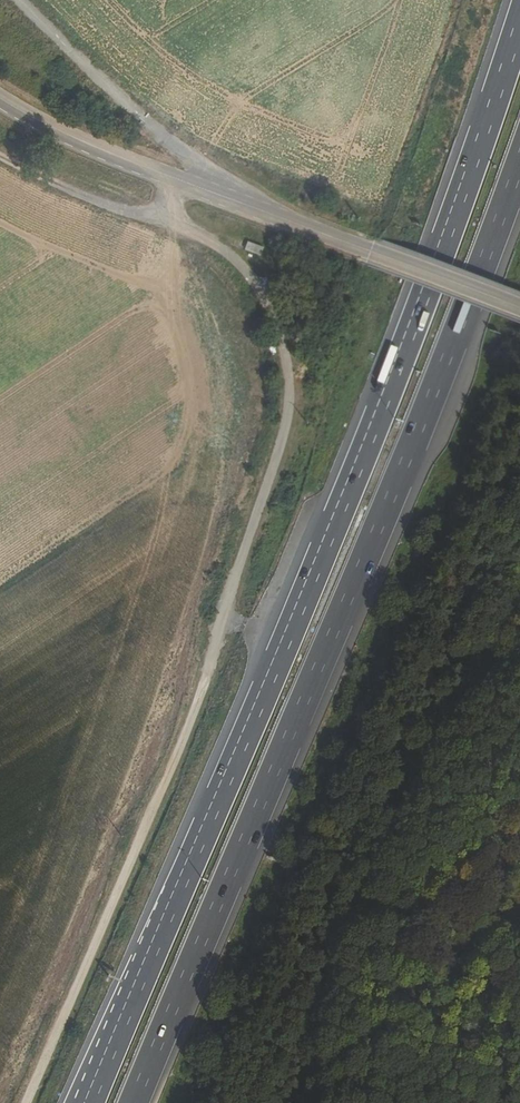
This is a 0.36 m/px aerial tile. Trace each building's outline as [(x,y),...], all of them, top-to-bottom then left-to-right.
[(269,251),(249,244),(246,254),(266,261),(269,251)]
